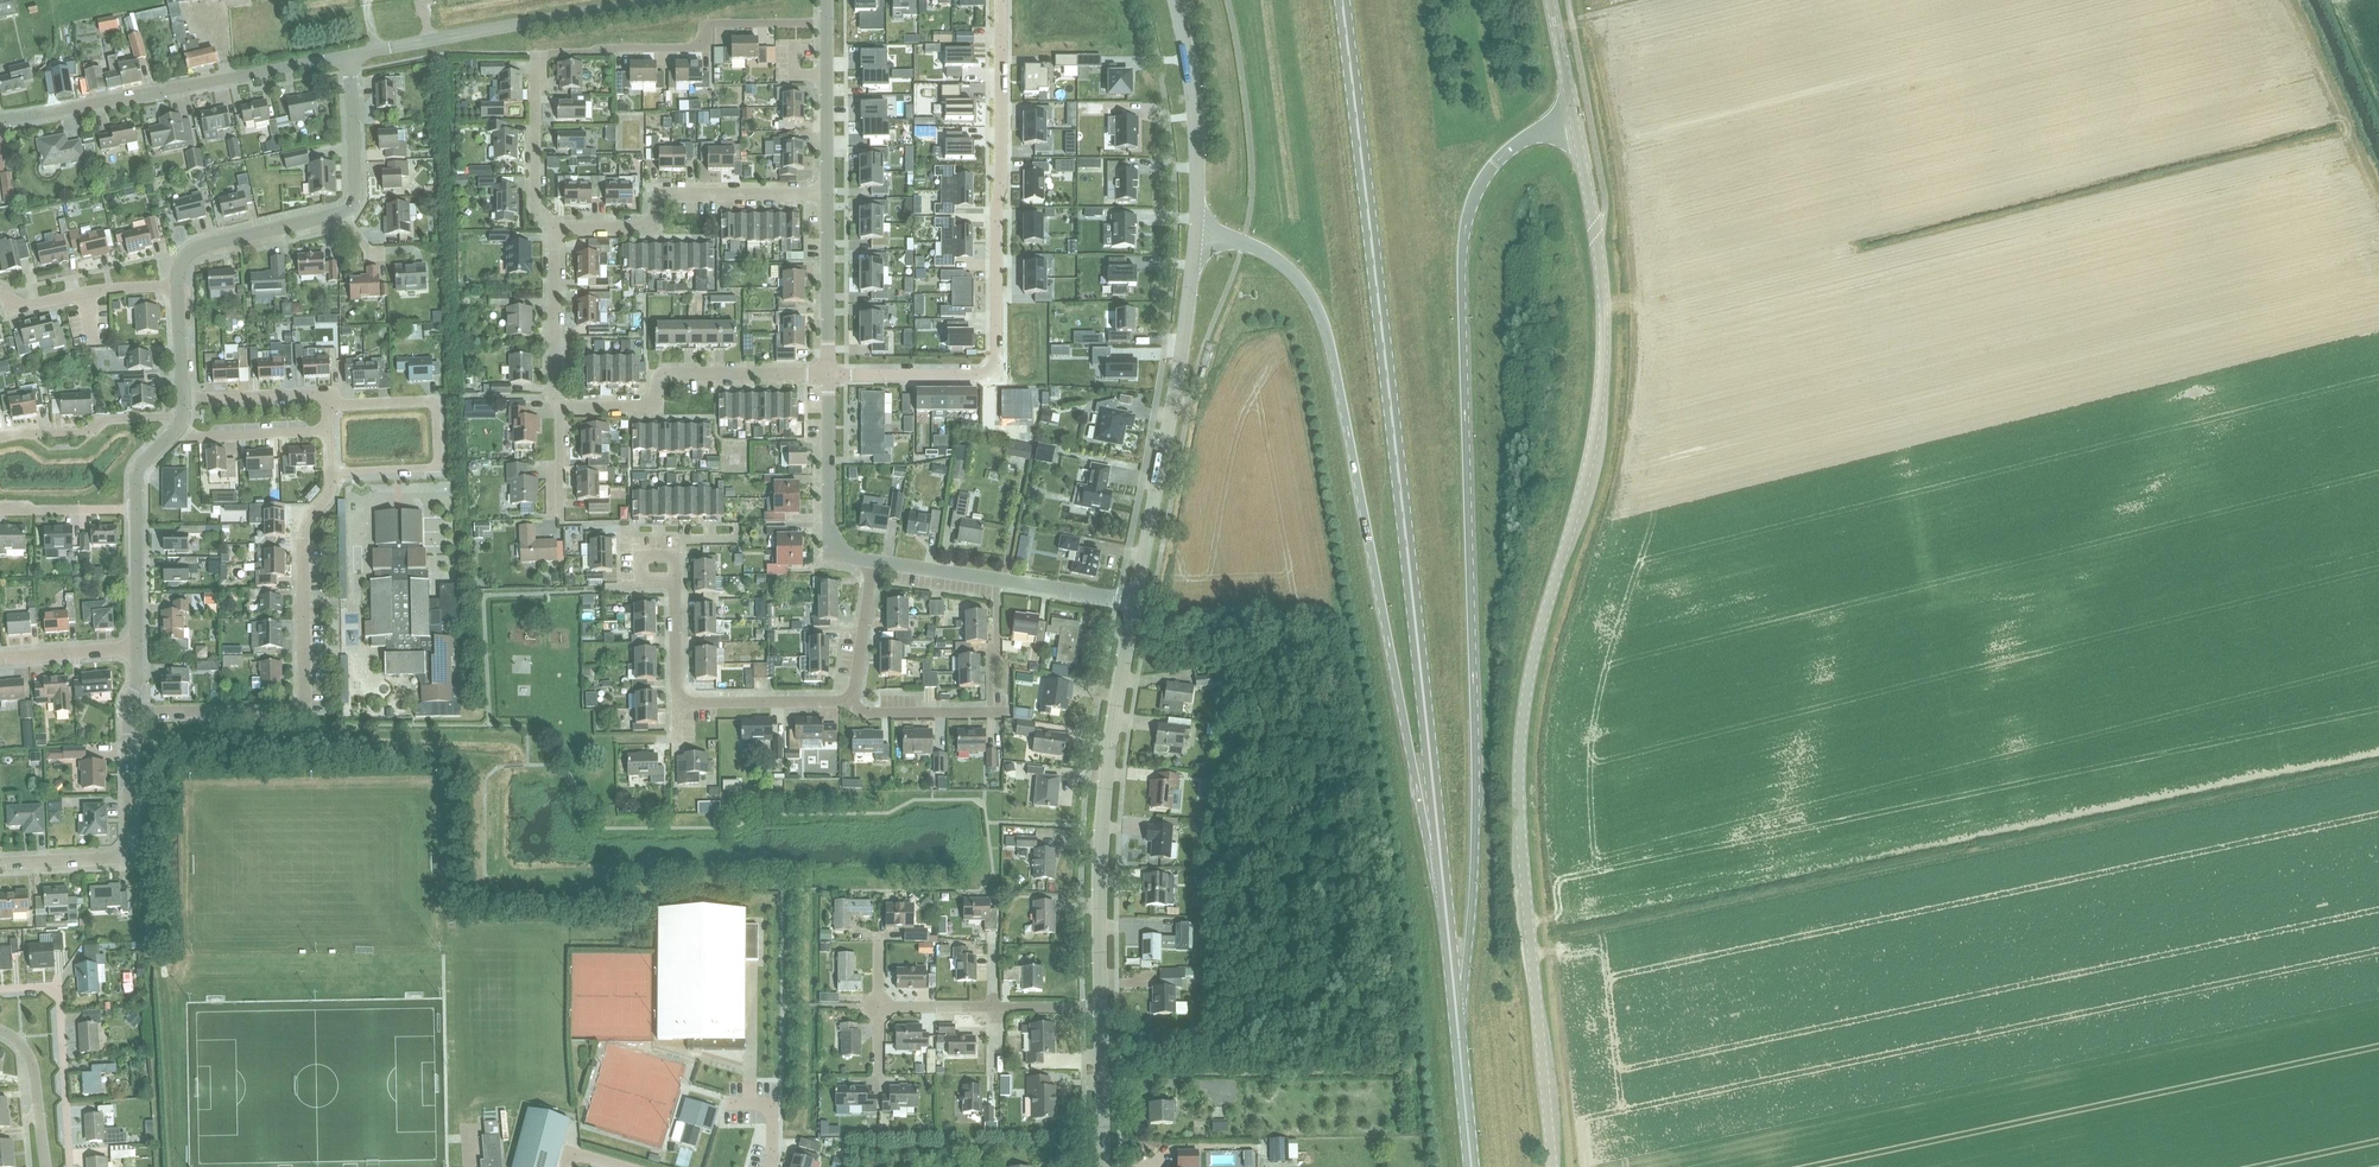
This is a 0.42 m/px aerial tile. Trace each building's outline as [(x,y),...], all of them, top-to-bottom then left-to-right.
[(21,17),(18,0),(0,0),(0,20),(21,17)] [(855,13),(861,13),(861,30),(883,30),(884,20),(883,8),(876,8),(876,4),(876,0),(855,0),(855,13)] [(917,0),(909,0),(893,0),(893,1),(893,11),(899,11),(903,11),(903,14),(903,17),(910,17),(917,17),(917,0)] [(30,14),(38,12),(37,4),(29,6),(30,14)] [(169,16),(167,8),(135,15),(137,23),(169,16)] [(121,20),(124,31),(130,30),(128,18),(121,20)] [(101,32),(111,30),(109,21),(100,23),(101,32)] [(184,25),(174,28),(179,47),(182,46),(189,71),(218,63),(215,51),(201,55),(197,42),(193,43),(191,36),(187,38),(184,25)] [(974,42),(974,34),(957,34),(957,41),(957,44),(964,44),(974,44),(974,42)] [(138,36),(129,38),(136,62),(144,59),(138,36)] [(8,41),(11,52),(17,50),(14,39),(8,41)] [(732,49),(724,49),(725,66),(732,65),(732,61),(746,61),(746,40),(732,40),(732,49)] [(767,58),(767,49),(767,48),(759,48),(758,40),(746,40),(746,61),(758,61),(759,65),(767,65),(767,64),(767,58)] [(175,46),(170,48),(173,60),(179,58),(175,46)] [(776,48),(767,48),(767,49),(767,58),(767,64),(777,64),(776,48)] [(123,50),(116,52),(117,58),(124,57),(123,50)] [(971,68),(971,64),(974,64),(974,51),(945,51),(945,68),(947,68),(947,77),(963,77),(963,69),(971,68)] [(862,60),(861,60),(861,71),(889,71),(887,71),(887,53),(874,53),(872,53),(862,53),(862,60)] [(1077,68),(1077,57),(1063,57),(1055,57),(1055,68),(1068,68),(1077,68)] [(1101,57),(1077,57),(1077,68),(1101,68),(1101,57)] [(101,70),(85,73),(89,95),(96,93),(122,88),(118,68),(116,58),(108,59),(111,75),(102,76),(101,70)] [(122,88),(139,84),(144,83),(139,63),(118,68),(122,88)] [(73,95),(70,78),(76,77),(76,64),(67,65),(68,71),(54,73),(53,71),(52,71),(57,98),(57,97),(72,95),(72,96),(73,95)] [(702,64),(689,65),(689,85),(696,85),(696,90),(702,90),(710,90),(709,73),(702,73),(702,64)] [(590,75),(582,75),(582,65),(561,65),(561,89),(571,89),(571,96),(582,96),(582,81),(590,81),(593,80),(593,76),(590,75)] [(623,74),(616,74),(616,96),(623,96),(623,90),(632,90),(632,86),(644,85),(644,65),(630,65),(630,74),(623,74)] [(644,65),(644,85),(656,85),(656,90),(664,90),(664,73),(657,74),(657,65),(644,65)] [(689,85),(689,65),(676,65),(676,73),(669,73),(669,90),(676,90),(676,85),(689,85)] [(3,95),(25,89),(24,84),(32,82),(28,66),(10,71),(12,77),(0,80),(0,82),(3,95)] [(504,103),(523,103),(522,75),(506,75),(506,66),(482,66),(482,76),(500,76),(500,90),(491,90),(491,104),(482,104),(482,118),(504,118),(504,103)] [(1131,84),(1131,74),(1117,74),(1117,66),(1109,66),(1109,74),(1109,96),(1121,96),(1131,96),(1131,93),(1133,93),(1133,84),(1131,84)] [(1032,67),(1024,67),(1024,75),(1025,75),(1025,86),(1023,86),(1023,96),(1033,96),(1033,95),(1039,95),(1039,92),(1048,92),(1048,93),(1050,93),(1050,92),(1050,83),(1048,83),(1048,72),(1042,72),(1042,67),(1032,67)] [(889,71),(861,71),(863,71),(863,80),(863,84),(863,89),(865,89),(868,89),(889,89),(889,71)] [(377,87),(378,110),(396,109),(395,91),(402,91),(402,78),(385,79),(386,86),(377,87)] [(757,86),(746,86),(746,94),(757,94),(757,86)] [(833,87),(833,95),(845,94),(845,86),(833,87)] [(960,87),(942,87),(942,104),(945,104),(945,120),(974,120),(974,108),(971,108),(971,103),(960,103),(960,87)] [(783,109),(804,109),(804,96),(794,96),(793,89),(777,89),(777,102),(783,102),(783,109)] [(287,99),(292,123),(306,121),(305,118),(318,116),(317,109),(319,109),(318,104),(316,104),(314,95),(290,100),(290,98),(287,99)] [(591,104),(591,97),(571,97),(571,103),(557,103),(558,121),(586,120),(586,104),(591,104)] [(696,100),(687,100),(688,110),(697,109),(696,100)] [(266,104),(242,109),(245,124),(255,122),(257,128),(269,125),(269,122),(270,122),(269,119),(266,104)] [(863,111),(861,111),(861,122),(889,122),(889,121),(887,121),(887,104),(874,104),(866,104),(863,104),(863,111)] [(627,114),(627,105),(616,105),(616,114),(627,114)] [(1077,105),(1068,105),(1068,114),(1077,114),(1077,105)] [(205,134),(230,129),(226,108),(218,110),(218,111),(201,114),(205,134)] [(1033,116),(1024,116),(1024,131),(1046,131),(1046,122),(1052,122),(1052,108),(1045,108),(1035,108),(1035,112),(1035,116),(1033,116)] [(804,109),(783,109),(783,122),(779,122),(779,129),(795,129),(795,122),(804,122),(804,109)] [(720,112),(710,112),(710,121),(720,121),(720,112)] [(709,113),(699,113),(699,122),(709,121),(709,113)] [(675,114),(675,124),(683,124),(683,114),(675,114)] [(161,120),(162,127),(150,130),(154,149),(185,143),(186,149),(195,147),(192,133),(184,135),(181,117),(161,120)] [(1138,119),(1108,119),(1108,127),(1116,127),(1116,149),(1137,149),(1137,130),(1138,130),(1138,119)] [(280,135),(277,120),(270,122),(269,122),(269,125),(272,137),(280,135)] [(1090,144),(1086,120),(1063,125),(1068,148),(1090,144)] [(889,122),(861,122),(861,123),(863,123),(863,125),(864,131),(863,131),(863,140),(866,140),(870,140),(889,140),(889,122)] [(128,145),(129,153),(139,151),(138,143),(134,125),(111,130),(112,135),(99,137),(101,151),(120,148),(120,147),(128,145)] [(497,159),(497,160),(517,160),(516,144),(518,144),(518,133),(507,133),(507,125),(489,125),(489,133),(497,134),(497,148),(490,149),(490,158),(497,159)] [(1046,131),(1024,131),(1024,146),(1029,146),(1035,146),(1035,150),(1035,154),(1043,154),(1052,154),(1052,140),(1046,140),(1046,131)] [(405,132),(397,133),(397,132),(379,133),(380,151),(386,151),(387,159),(407,158),(406,144),(405,144),(405,132)] [(596,158),(596,150),(586,150),(586,134),(558,134),(558,151),(572,151),(572,158),(596,158)] [(946,142),(945,142),(945,143),(945,160),(947,160),(958,160),(973,160),(974,160),(974,151),(974,149),(974,147),(974,142),(971,142),(965,142),(963,142),(962,142),(962,138),(962,134),(947,134),(947,138),(947,142),(946,142)] [(82,160),(84,160),(80,142),(67,145),(66,136),(38,142),(40,153),(39,153),(40,156),(41,156),(43,167),(69,162),(68,159),(72,158),(74,164),(82,163),(82,160)] [(784,157),(804,157),(804,144),(797,144),(796,137),(780,137),(781,140),(774,140),(774,157),(784,157)] [(673,172),(673,151),(665,151),(665,145),(660,145),(659,138),(647,138),(647,147),(652,147),(653,150),(653,161),(653,162),(660,161),(660,172),(673,172)] [(229,143),(232,161),(241,159),(238,141),(229,143)] [(722,143),(722,150),(722,171),(735,171),(735,162),(742,162),(742,157),(742,151),(742,146),(735,146),(735,143),(722,143)] [(722,171),(722,150),(715,150),(715,144),(701,144),(701,163),(709,163),(709,171),(722,171)] [(673,151),(673,172),(686,172),(686,161),(693,161),(693,145),(681,145),(681,151),(673,151)] [(204,169),(200,151),(187,153),(191,171),(204,169)] [(284,157),(287,170),(298,167),(298,164),(309,161),(307,151),(284,157)] [(888,156),(888,151),(879,151),(872,151),(872,155),(872,158),(866,158),(861,158),(861,173),(882,173),(882,172),(882,164),(887,164),(888,164),(888,156)] [(206,164),(209,166),(212,165),(214,162),(213,159),(210,157),(207,158),(205,161),(206,164)] [(784,157),(774,157),(774,164),(776,164),(776,170),(781,170),(781,177),(790,177),(797,177),(797,170),(804,170),(804,157),(784,157)] [(1090,161),(1080,161),(1080,170),(1090,170),(1090,161)] [(384,191),(402,190),(401,177),(409,177),(409,163),(389,164),(389,172),(383,173),(384,191)] [(62,164),(54,165),(56,172),(63,171),(62,164)] [(314,186),(314,196),(336,195),(334,164),(310,165),(310,186),(314,186)] [(1044,202),(1044,174),(1049,174),(1049,164),(1033,164),(1033,173),(1024,173),(1024,202),(1044,202)] [(1137,182),(1137,173),(1132,173),(1127,173),(1127,168),(1127,164),(1115,164),(1107,164),(1107,173),(1107,183),(1112,183),(1116,183),(1116,202),(1123,202),(1126,202),(1133,202),(1136,202),(1136,197),(1136,191),(1138,191),(1138,189),(1138,185),(1136,185),(1136,182),(1137,182)] [(588,166),(587,175),(596,175),(596,167),(588,166)] [(973,191),(973,176),(954,176),(954,168),(935,168),(935,177),(942,177),(942,191),(973,191)] [(220,171),(213,172),(215,179),(222,178),(220,171)] [(112,172),(104,174),(106,181),(114,180),(112,172)] [(202,183),(206,177),(199,173),(196,179),(202,183)] [(888,188),(888,182),(887,182),(882,182),(882,173),(861,173),(861,188),(863,188),(872,188),(872,196),(887,196),(888,196),(888,188)] [(12,174),(2,175),(4,190),(14,189),(12,174)] [(239,196),(220,200),(224,218),(248,213),(246,205),(253,203),(249,185),(247,175),(237,177),(239,187),(237,188),(239,196)] [(455,188),(455,193),(463,193),(463,187),(469,187),(469,178),(455,179),(455,188)] [(579,206),(579,186),(571,186),(571,178),(558,178),(558,200),(565,199),(565,206),(579,206)] [(599,178),(579,178),(579,186),(579,206),(592,206),(592,199),(599,199),(599,178)] [(606,178),(599,178),(599,199),(606,199),(606,206),(619,206),(619,180),(606,180),(606,179),(606,178)] [(632,179),(619,179),(619,180),(619,206),(633,206),(633,199),(640,199),(640,178),(632,178),(632,179)] [(514,214),(519,214),(519,203),(517,203),(517,187),(495,187),(495,198),(498,198),(498,206),(496,207),(496,209),(496,211),(496,213),(498,214),(498,223),(514,223),(514,214)] [(973,207),(973,191),(942,191),(942,206),(935,206),(935,215),(954,215),(954,207),(973,207)] [(175,210),(178,223),(198,218),(198,219),(206,217),(201,193),(192,195),(193,198),(173,203),(175,208),(173,208),(174,210),(175,210)] [(109,195),(106,201),(111,203),(114,198),(109,195)] [(98,202),(90,204),(91,212),(99,210),(98,202)] [(888,209),(888,203),(872,203),(872,210),(864,210),(861,210),(861,225),(882,225),(882,217),(886,217),(888,217),(888,209)] [(385,235),(411,234),(409,205),(388,206),(388,223),(385,223),(385,235)] [(1055,209),(1045,209),(1045,218),(1055,218),(1055,209)] [(61,219),(63,213),(54,210),(52,217),(61,219)] [(748,244),(748,213),(743,213),(743,217),(735,217),(736,254),(741,253),(740,242),(748,241),(748,244)] [(761,244),(761,217),(754,217),(754,213),(748,213),(748,244),(761,244)] [(768,217),(761,217),(761,244),(774,244),(774,213),(768,213),(768,217)] [(779,213),(774,213),(774,244),(774,242),(783,241),(783,253),(787,253),(787,217),(779,217),(779,213)] [(794,217),(787,217),(787,253),(792,253),(792,241),(800,241),(800,213),(794,213),(794,217)] [(736,254),(735,217),(728,217),(728,214),(722,214),(723,242),(731,242),(731,254),(736,254)] [(1135,239),(1135,231),(1134,231),(1134,228),(1134,227),(1135,227),(1137,227),(1137,223),(1137,217),(1126,217),(1114,217),(1114,226),(1114,237),(1112,237),(1112,243),(1112,248),(1121,248),(1128,248),(1134,248),(1134,244),(1134,239),(1135,239)] [(1042,244),(1042,218),(1024,218),(1024,244),(1042,244)] [(124,231),(115,233),(118,243),(125,242),(129,255),(140,252),(140,250),(152,248),(151,243),(160,241),(155,219),(146,221),(147,228),(133,231),(133,233),(125,235),(124,231)] [(66,220),(59,221),(62,234),(68,232),(66,220)] [(973,244),(973,228),(954,228),(954,220),(935,220),(935,229),(942,229),(942,244),(973,244)] [(888,240),(888,234),(885,234),(882,234),(882,225),(861,225),(861,227),(859,227),(859,232),(859,235),(861,235),(861,240),(872,240),(872,248),(873,248),(882,248),(885,248),(888,248),(888,240)] [(96,235),(79,239),(77,230),(70,232),(74,251),(81,249),(83,258),(98,255),(99,257),(109,255),(104,232),(95,234),(96,235)] [(509,233),(490,233),(490,242),(509,242),(509,233)] [(46,246),(38,248),(42,266),(60,262),(60,264),(69,262),(64,236),(55,238),(54,235),(45,237),(46,246)] [(4,273),(22,269),(19,259),(29,257),(25,240),(7,245),(6,242),(0,243),(0,257),(4,273)] [(662,274),(662,247),(655,247),(655,243),(649,244),(650,272),(649,272),(649,275),(662,274)] [(670,247),(662,247),(662,274),(675,274),(675,243),(670,243),(670,247)] [(681,243),(675,243),(675,274),(689,274),(689,272),(688,272),(688,247),(681,247),(681,243)] [(693,243),(688,243),(688,247),(688,272),(689,272),(697,272),(697,290),(697,294),(701,294),(701,284),(701,247),(693,247),(693,243)] [(708,247),(701,247),(701,284),(701,294),(707,294),(707,272),(714,272),(714,243),(708,243),(708,247)] [(629,244),(623,244),(624,272),(632,272),(632,285),(632,290),(636,290),(636,287),(636,285),(637,285),(637,247),(629,247),(629,244)] [(637,285),(636,285),(636,287),(642,287),(641,272),(649,272),(650,272),(649,244),(644,244),(644,247),(637,247),(637,285)] [(973,259),(973,244),(942,244),(942,258),(935,258),(935,267),(954,267),(954,259),(973,259)] [(528,245),(509,245),(509,274),(532,274),(532,262),(528,262),(528,245)] [(589,254),(578,254),(578,267),(601,267),(608,267),(608,254),(610,254),(610,247),(598,247),(589,247),(589,254)] [(298,256),(299,277),(325,275),(325,272),(330,272),(330,282),(337,282),(336,262),(329,263),(325,264),(324,255),(298,256)] [(862,263),(861,263),(861,278),(883,278),(888,278),(888,269),(888,263),(888,255),(872,255),(872,263),(862,263)] [(1035,265),(1025,265),(1025,280),(1046,280),(1046,271),(1052,271),(1052,257),(1035,257),(1035,261),(1035,265)] [(273,275),(252,276),(253,289),(252,289),(252,292),(253,292),(253,296),(274,294),(274,297),(285,297),(284,259),(273,259),(273,275)] [(1127,264),(1127,260),(1117,260),(1109,260),(1109,265),(1108,269),(1108,278),(1108,286),(1113,286),(1113,297),(1120,297),(1127,297),(1127,291),(1127,286),(1136,286),(1137,278),(1137,269),(1127,269),(1127,264)] [(396,270),(397,290),(416,288),(416,292),(427,291),(425,266),(415,266),(415,269),(396,270)] [(601,267),(578,267),(579,280),(589,280),(589,288),(611,287),(610,280),(601,280),(601,267)] [(784,290),(805,289),(805,275),(796,275),(796,268),(779,268),(772,268),(772,280),(779,279),(779,280),(784,280),(784,290)] [(351,279),(351,299),(380,298),(379,276),(378,269),(368,269),(368,279),(351,279)] [(226,272),(209,273),(210,291),(235,290),(234,270),(226,271),(226,272)] [(926,270),(916,270),(916,280),(926,280),(926,270)] [(974,295),(974,280),(973,280),(973,278),(973,275),(969,275),(966,275),(966,273),(954,273),(941,273),(941,277),(941,282),(946,282),(952,282),(952,290),(952,295),(974,295)] [(888,294),(888,287),(883,287),(883,278),(861,278),(861,282),(861,293),(872,293),(872,301),(883,301),(888,301),(888,294)] [(1046,289),(1046,280),(1025,280),(1024,295),(1035,295),(1035,304),(1052,304),(1052,289),(1046,289)] [(683,287),(675,287),(675,295),(688,295),(688,283),(683,284),(683,287)] [(805,289),(784,290),(784,299),(779,299),(779,311),(796,311),(796,304),(805,304),(805,289)] [(579,314),(601,314),(601,301),(611,301),(611,294),(589,294),(589,301),(578,301),(579,314)] [(974,297),(974,295),(952,295),(952,308),(941,308),(941,313),(941,318),(954,318),(966,318),(966,316),(966,315),(973,315),(973,313),(973,310),(974,310),(974,308),(974,297)] [(509,298),(490,298),(490,301),(490,307),(509,307),(509,298)] [(157,317),(159,317),(159,308),(146,308),(146,300),(129,301),(129,310),(137,309),(138,334),(157,333),(157,317)] [(292,304),(283,304),(283,318),(292,318),(293,318),(293,314),(292,305),(292,304)] [(303,305),(292,305),(293,314),(303,314),(303,305)] [(888,315),(888,308),(872,308),(872,316),(862,316),(861,316),(861,331),(883,331),(883,322),(886,322),(888,322),(888,315)] [(532,310),(508,310),(508,337),(530,337),(530,320),(532,320),(532,310)] [(1135,323),(1135,321),(1136,321),(1136,317),(1136,312),(1136,311),(1134,311),(1128,311),(1128,312),(1124,312),(1116,312),(1116,323),(1116,333),(1109,333),(1109,338),(1109,342),(1123,342),(1130,342),(1130,338),(1130,334),(1132,334),(1135,334),(1135,323)] [(443,312),(433,313),(434,324),(444,323),(443,312)] [(601,327),(601,314),(579,314),(579,327),(590,327),(590,334),(611,334),(611,327),(601,327)] [(805,335),(805,321),(796,321),(796,314),(777,314),(777,326),(785,326),(785,335),(805,335)] [(338,316),(319,317),(319,325),(329,324),(338,324),(338,316)] [(51,317),(35,320),(40,343),(52,341),(54,349),(65,347),(61,328),(54,330),(53,325),(51,317)] [(314,319),(294,320),(294,329),(314,328),(314,319)] [(23,337),(16,339),(20,357),(31,355),(29,346),(40,343),(35,320),(20,324),(21,332),(23,337)] [(237,321),(226,322),(227,333),(231,333),(233,330),(237,330),(237,321)] [(973,338),(973,332),(972,332),(968,332),(968,328),(968,324),(959,324),(957,324),(948,324),(948,340),(948,350),(973,350),(973,348),(973,347),(974,347),(975,347),(975,341),(975,338),(973,338)] [(674,347),(674,325),(658,325),(658,335),(656,335),(657,351),(665,351),(665,347),(674,347)] [(690,325),(674,325),(674,347),(683,347),(683,351),(690,351),(690,325)] [(706,347),(705,325),(690,325),(690,351),(697,351),(697,347),(706,347)] [(721,351),(721,325),(705,325),(706,347),(714,347),(714,351),(721,351)] [(721,325),(721,351),(728,351),(728,347),(737,347),(737,325),(721,325)] [(888,347),(888,340),(883,340),(883,331),(861,331),(861,346),(872,346),(872,350),(872,354),(882,354),(889,354),(888,347)] [(914,333),(905,333),(905,349),(914,349),(914,333)] [(1103,337),(1096,337),(1096,334),(1089,334),(1089,345),(1103,345),(1103,337)] [(785,335),(776,335),(777,345),(777,350),(777,354),(777,362),(785,362),(796,362),(796,355),(796,350),(805,350),(805,335),(785,335)] [(753,336),(744,336),(744,346),(753,346),(753,336)] [(13,339),(6,340),(9,350),(15,348),(13,339)] [(614,390),(614,359),(608,359),(608,352),(606,352),(606,342),(601,342),(601,352),(602,352),(602,359),(601,359),(602,386),(609,386),(609,390),(614,390)] [(238,346),(225,347),(226,355),(226,362),(227,382),(240,382),(239,370),(247,369),(246,349),(238,350),(238,346)] [(316,358),(316,351),(303,351),(303,346),(296,347),(297,367),(304,367),(304,379),(317,378),(316,358)] [(138,347),(119,348),(119,359),(128,359),(129,371),(152,370),(151,354),(138,354),(138,347)] [(271,353),(271,360),(272,380),(285,380),(285,368),(292,367),(291,347),(283,347),(283,352),(271,353)] [(272,380),(271,360),(263,361),(263,353),(258,353),(258,349),(250,349),(251,369),(258,369),(259,381),(272,380)] [(1111,349),(1093,349),(1093,366),(1106,366),(1106,380),(1136,380),(1136,360),(1111,360),(1111,349)] [(316,358),(317,378),(331,378),(330,371),(337,370),(336,350),(316,351),(316,358)] [(81,351),(75,353),(77,360),(83,359),(81,351)] [(227,382),(226,362),(218,363),(218,355),(205,356),(206,371),(213,371),(214,383),(227,382)] [(357,361),(346,361),(346,378),(348,378),(348,384),(354,384),(354,390),(366,389),(365,366),(365,357),(362,357),(357,359),(357,361)] [(531,357),(511,357),(511,383),(532,383),(532,373),(531,373),(531,357)] [(433,376),(432,363),(432,360),(409,361),(408,358),(397,359),(398,371),(409,371),(410,382),(433,381),(433,376)] [(583,368),(579,368),(579,378),(579,379),(586,379),(586,368),(588,368),(589,390),(594,390),(594,386),(602,386),(601,359),(582,359),(583,368)] [(627,359),(614,359),(614,390),(620,390),(620,386),(627,386),(627,359)] [(640,359),(627,359),(627,386),(635,386),(635,390),(640,390),(640,374),(647,374),(647,370),(646,364),(645,364),(640,364),(640,359)] [(385,376),(384,360),(372,360),(372,366),(365,366),(366,389),(379,389),(378,376),(385,376)] [(21,366),(13,368),(14,376),(22,374),(21,366)] [(153,398),(156,398),(155,389),(148,389),(145,386),(145,377),(124,378),(124,387),(131,387),(132,408),(141,408),(143,410),(145,408),(154,407),(153,398)] [(20,389),(21,391),(22,399),(25,418),(38,416),(37,408),(44,407),(41,390),(37,391),(36,386),(20,389)] [(511,386),(492,386),(484,386),(484,394),(492,394),(511,394),(511,386)] [(25,418),(22,399),(21,391),(8,394),(8,396),(1,397),(4,414),(11,412),(13,421),(25,418)] [(61,396),(62,417),(92,415),(90,391),(81,391),(81,395),(61,396)] [(885,404),(885,394),(878,394),(876,394),(866,394),(866,393),(866,392),(860,391),(860,397),(860,403),(861,403),(861,405),(862,405),(862,409),(862,415),(861,415),(885,415),(885,404)] [(721,396),(721,420),(721,427),(730,427),(730,431),(734,431),(734,396),(727,396),(727,392),(721,392),(721,396)] [(734,396),(734,431),(739,431),(739,421),(747,421),(747,423),(747,392),(742,392),(742,396),(734,396)] [(752,392),(747,392),(747,423),(760,423),(760,396),(752,396),(752,392)] [(767,396),(760,396),(760,423),(773,423),(773,421),(773,392),(767,392),(767,396)] [(778,392),(773,392),(773,421),(781,421),(781,431),(785,431),(786,396),(778,396),(778,392)] [(793,396),(786,396),(785,431),(790,431),(790,421),(799,421),(799,417),(799,396),(798,396),(798,392),(793,392),(793,396)] [(932,392),(917,392),(917,413),(932,413),(932,392)] [(947,392),(932,392),(932,413),(932,419),(947,419),(947,413),(947,392)] [(961,392),(947,392),(947,413),(961,413),(961,392)] [(977,392),(961,392),(961,413),(977,413),(977,392)] [(1031,392),(1002,392),(1002,414),(1017,414),(1017,422),(1031,422),(1031,392)] [(495,401),(474,402),(474,407),(474,412),(474,413),(496,413),(495,401)] [(1118,401),(1115,401),(1097,405),(1095,414),(1102,415),(1099,429),(1097,429),(1094,441),(1101,442),(1101,441),(1121,445),(1124,433),(1123,433),(1124,426),(1132,428),(1134,418),(1127,416),(1116,413),(1118,401)] [(527,409),(511,409),(511,426),(515,426),(515,444),(535,444),(535,427),(539,427),(539,418),(527,418),(527,409)] [(1043,413),(1041,420),(1050,422),(1052,415),(1043,413)] [(885,422),(885,415),(861,415),(861,420),(861,426),(862,426),(862,430),(862,435),(861,435),(861,436),(885,436),(885,422)] [(642,461),(647,461),(647,426),(640,426),(640,423),(634,423),(634,426),(634,451),(642,451),(642,461)] [(660,452),(660,423),(655,423),(655,426),(647,426),(647,461),(652,461),(652,452),(660,452)] [(660,452),(660,454),(673,454),(673,427),(665,427),(665,423),(660,423),(660,452)] [(673,427),(673,454),(686,454),(686,452),(686,423),(681,423),(681,427),(673,427)] [(691,423),(686,423),(686,452),(694,452),(694,462),(699,462),(699,427),(691,427),(691,423)] [(706,427),(699,427),(699,462),(703,462),(703,452),(711,452),(712,427),(711,427),(711,423),(706,423),(706,427)] [(583,435),(583,447),(611,447),(610,425),(590,426),(590,434),(583,435)] [(885,439),(885,436),(861,436),(861,441),(861,447),(862,447),(862,451),(862,457),(867,457),(874,457),(874,461),(874,465),(883,465),(891,465),(891,460),(891,456),(888,456),(885,456),(885,439)] [(1009,441),(1006,456),(1023,460),(1024,452),(1031,453),(1033,446),(1009,441)] [(801,443),(782,444),(782,454),(782,468),(788,468),(789,476),(802,476),(801,468),(808,468),(808,451),(801,451),(801,443)] [(1056,449),(1039,445),(1035,463),(1052,466),(1056,449)] [(608,467),(609,467),(611,467),(610,447),(603,447),(583,447),(584,460),(590,460),(590,467),(608,467)] [(284,477),(287,477),(296,476),(296,468),(316,467),(315,448),(290,449),(290,457),(283,458),(284,477)] [(247,453),(248,473),(274,471),(273,450),(264,450),(264,452),(247,453)] [(226,452),(208,453),(209,473),(221,473),(221,480),(236,479),(235,460),(226,461),(226,452)] [(967,463),(954,461),(951,480),(964,482),(967,463)] [(470,466),(470,470),(473,472),(477,472),(479,470),(479,466),(477,463),(473,463),(470,466)] [(1109,511),(1111,511),(1112,502),(1110,502),(1112,492),(1106,491),(1111,468),(1092,465),(1087,488),(1086,487),(1086,489),(1080,488),(1079,496),(1084,497),(1082,508),(1092,510),(1091,513),(1098,514),(1099,511),(1108,513),(1109,511)] [(526,466),(509,466),(509,485),(513,485),(514,496),(513,496),(513,506),(520,505),(534,505),(535,505),(536,505),(536,489),(538,489),(537,480),(527,480),(526,466)] [(590,474),(578,475),(579,488),(599,487),(598,482),(608,482),(608,467),(590,467),(590,474)] [(905,479),(906,471),(895,470),(893,477),(905,479)] [(184,498),(186,498),(186,471),(166,471),(166,481),(164,481),(164,509),(184,509),(184,498)] [(776,500),(799,499),(799,484),(785,484),(785,476),(766,476),(766,485),(776,484),(776,500)] [(648,518),(648,483),(643,483),(643,493),(634,493),(634,518),(635,518),(635,522),(640,522),(640,518),(648,518)] [(660,493),(652,493),(652,483),(648,483),(648,518),(655,518),(655,522),(660,522),(660,493)] [(720,493),(712,493),(712,522),(717,522),(717,518),(725,518),(725,483),(720,483),(720,493)] [(609,487),(579,488),(579,501),(591,501),(591,514),(611,513),(610,498),(612,496),(612,490),(610,489),(609,487)] [(673,518),(673,491),(660,491),(660,493),(660,522),(666,522),(666,518),(673,518)] [(686,522),(686,491),(673,491),(673,518),(681,518),(681,522),(686,522)] [(699,518),(699,491),(686,491),(686,522),(691,522),(691,518),(699,518)] [(712,493),(712,491),(699,491),(699,518),(706,518),(706,522),(712,522),(712,493)] [(237,493),(228,494),(228,504),(237,504),(237,493)] [(865,499),(863,507),(860,529),(872,530),(872,529),(877,529),(877,530),(886,531),(888,518),(891,518),(891,520),(900,522),(904,497),(894,495),(892,511),(881,510),(883,501),(877,501),(877,500),(870,499),(870,500),(865,499)] [(959,497),(956,513),(953,512),(950,529),(960,531),(958,542),(980,546),(984,525),(966,521),(970,499),(959,497)] [(769,515),(766,515),(766,523),(785,523),(785,515),(799,515),(799,499),(776,500),(769,500),(769,515)] [(273,506),(250,506),(250,526),(265,525),(285,525),(285,513),(273,513),(273,506)] [(932,517),(910,514),(907,535),(929,538),(930,533),(938,534),(941,512),(932,511),(932,517)] [(415,718),(416,718),(461,717),(461,703),(461,687),(451,687),(451,660),(454,660),(453,639),(443,639),(443,628),(461,628),(460,586),(457,586),(441,587),(441,601),(430,602),(430,583),(430,582),(429,582),(429,571),(426,571),(426,551),(420,551),(420,546),(422,546),(422,512),(402,513),(402,516),(396,516),(396,513),(376,513),(377,547),(379,547),(379,552),(373,552),(374,573),(376,573),(376,581),(371,582),(372,623),(366,623),(366,639),(372,639),(372,649),(383,648),(388,648),(388,656),(386,656),(386,677),(426,676),(426,681),(426,683),(427,683),(427,688),(422,688),(422,694),(423,704),(415,709),(415,718)] [(491,532),(491,524),(476,525),(476,539),(484,539),(484,532),(491,532)] [(285,525),(265,525),(265,533),(257,533),(258,538),(255,538),(255,545),(253,545),(277,545),(277,538),(285,538),(285,525)] [(92,546),(117,545),(117,527),(92,527),(92,546)] [(181,535),(165,535),(165,551),(178,551),(178,555),(188,555),(188,551),(188,535),(198,535),(205,535),(220,536),(220,527),(205,527),(198,527),(181,527),(181,535)] [(535,527),(521,527),(522,544),(522,563),(558,562),(558,561),(565,560),(564,543),(557,543),(557,542),(536,542),(535,527)] [(25,552),(25,528),(0,528),(0,555),(7,555),(6,552),(25,552)] [(61,529),(45,529),(45,550),(47,550),(47,558),(59,558),(59,551),(73,551),(73,528),(61,528),(61,529)] [(778,552),(801,551),(801,536),(786,536),(786,528),(767,528),(768,537),(778,536),(778,552)] [(568,534),(568,546),(578,545),(577,533),(568,534)] [(592,557),(612,557),(612,542),(606,542),(606,533),(587,534),(587,545),(592,545),(592,557)] [(82,552),(90,552),(89,536),(81,536),(81,552),(82,552)] [(1079,575),(1079,576),(1096,579),(1100,553),(1084,550),(1078,549),(1080,541),(1061,537),(1059,550),(1077,554),(1075,564),(1074,563),(1072,574),(1079,575)] [(1021,538),(1019,547),(1028,549),(1030,540),(1021,538)] [(257,553),(257,565),(285,565),(285,552),(277,552),(277,545),(255,545),(255,553),(257,553)] [(801,551),(778,552),(778,567),(768,567),(768,576),(787,575),(787,567),(802,567),(801,551)] [(612,557),(592,557),(583,558),(583,570),(588,570),(588,581),(607,581),(607,572),(613,572),(612,557)] [(695,579),(716,579),(716,564),(718,564),(718,557),(703,557),(703,564),(695,564),(695,579)] [(181,566),(165,566),(165,583),(169,583),(169,585),(172,587),(178,587),(180,585),(180,583),(189,583),(188,574),(198,574),(198,567),(198,559),(181,559),(181,566)] [(219,559),(209,559),(209,567),(219,567),(219,559)] [(564,567),(572,570),(575,563),(568,560),(564,567)] [(257,565),(254,565),(254,573),(257,573),(257,588),(276,588),(276,587),(276,578),(285,578),(285,573),(287,572),(287,566),(285,565),(265,565),(257,565)] [(758,576),(758,585),(767,585),(766,576),(758,576)] [(777,578),(767,578),(767,592),(777,592),(777,578)] [(723,579),(716,579),(695,579),(695,594),(704,594),(704,601),(719,601),(719,594),(724,594),(723,579)] [(820,603),(838,603),(838,586),(831,586),(831,579),(814,579),(814,590),(820,590),(820,603)] [(250,592),(244,592),(244,598),(250,598),(250,602),(259,602),(259,614),(283,614),(283,598),(269,598),(269,590),(250,590),(250,592)] [(220,594),(205,594),(205,605),(220,604),(220,594)] [(74,595),(67,595),(68,613),(44,614),(45,634),(70,632),(69,624),(76,623),(74,595)] [(592,597),(583,598),(584,611),(592,611),(592,597)] [(626,623),(655,622),(655,607),(647,607),(646,600),(631,600),(632,607),(626,607),(626,623)] [(719,601),(704,601),(704,608),(695,608),(696,623),(716,623),(716,608),(719,608),(719,601)] [(758,620),(767,619),(767,617),(767,605),(767,601),(757,601),(758,620)] [(95,623),(95,633),(114,631),(112,613),(108,613),(107,603),(83,605),(85,624),(95,623)] [(174,613),(162,613),(162,641),(174,641),(174,651),(188,651),(188,641),(184,641),(184,614),(189,614),(188,603),(174,603),(174,613)] [(838,603),(820,603),(820,617),(814,617),(815,628),(831,628),(831,621),(838,621),(838,603)] [(888,618),(908,618),(908,603),(888,603),(888,618)] [(805,614),(811,615),(814,606),(807,604),(805,614)] [(7,617),(9,636),(31,635),(31,626),(38,626),(37,609),(29,610),(30,615),(7,617)] [(966,623),(957,623),(957,630),(966,630),(986,629),(986,614),(966,615),(966,623)] [(1030,617),(1015,615),(1012,634),(1028,636),(1028,638),(1036,639),(1035,647),(1043,648),(1047,624),(1039,623),(1040,617),(1030,616),(1030,617)] [(908,618),(888,618),(888,632),(896,632),(896,640),(911,640),(911,632),(908,632),(908,618)] [(1047,628),(1046,635),(1060,637),(1056,663),(1061,664),(1061,667),(1053,666),(1052,677),(1070,679),(1071,679),(1073,666),(1077,666),(1079,652),(1077,652),(1079,632),(1080,624),(1052,620),(1051,629),(1047,628)] [(600,621),(600,629),(613,630),(613,622),(600,621)] [(655,622),(626,623),(626,629),(636,629),(636,637),(632,637),(632,644),(647,644),(647,637),(656,637),(655,622)] [(716,623),(696,623),(696,638),(704,638),(704,644),(720,644),(720,643),(729,643),(729,637),(720,637),(716,637),(716,623)] [(508,624),(507,639),(521,641),(522,625),(508,624)] [(591,624),(582,624),(582,637),(591,637),(591,624)] [(281,640),(281,625),(251,625),(251,650),(254,650),(254,656),(277,656),(277,649),(283,649),(283,640),(281,640)] [(935,626),(927,625),(926,637),(934,638),(935,626)] [(986,629),(966,630),(966,644),(956,644),(956,652),(970,652),(970,644),(986,644),(986,629)] [(810,658),(829,658),(829,640),(821,640),(821,634),(804,634),(805,645),(810,644),(810,658)] [(613,635),(605,635),(605,644),(613,644),(613,635)] [(896,646),(880,646),(880,661),(901,661),(901,646),(911,646),(911,645),(932,645),(932,639),(911,640),(896,640),(896,646)] [(946,639),(936,639),(936,648),(946,648),(946,639)] [(647,651),(647,644),(632,644),(633,651),(636,651),(636,666),(656,666),(656,651),(647,651)] [(704,651),(696,651),(696,666),(717,666),(716,651),(720,651),(720,644),(704,644),(704,651)] [(192,647),(191,656),(201,657),(201,648),(192,647)] [(970,652),(956,652),(956,659),(959,659),(959,674),(980,673),(979,658),(970,658),(970,652)] [(777,668),(788,668),(788,658),(776,659),(777,668)] [(810,658),(800,658),(801,672),(805,672),(805,683),(822,682),(822,676),(829,676),(829,658),(810,658)] [(901,661),(880,661),(881,677),(901,676),(901,668),(905,668),(905,661),(901,661)] [(931,689),(930,674),(932,661),(923,661),(923,689),(931,689)] [(219,663),(211,663),(211,672),(219,671),(219,663)] [(261,672),(261,679),(252,679),(252,690),(261,690),(261,691),(281,690),(281,673),(282,673),(282,663),(260,663),(260,672),(261,672)] [(1032,665),(1031,672),(1038,673),(1039,666),(1032,665)] [(656,666),(636,666),(629,666),(629,681),(633,680),(633,688),(648,688),(648,681),(656,681),(656,666)] [(717,666),(696,666),(696,681),(717,681),(717,666)] [(163,679),(163,698),(189,697),(189,670),(169,670),(169,679),(163,679)] [(91,695),(112,693),(110,673),(82,675),(83,682),(75,683),(76,699),(91,698),(91,695)] [(980,673),(959,674),(959,689),(980,688),(980,673)] [(1017,674),(1016,681),(1023,682),(1024,675),(1017,674)] [(1212,678),(1195,680),(1196,688),(1213,685),(1212,678)] [(51,699),(60,698),(60,702),(55,703),(56,713),(70,712),(68,679),(52,680),(52,679),(44,679),(45,685),(36,686),(37,704),(51,703),(51,699)] [(0,684),(0,702),(25,700),(23,681),(15,681),(15,682),(0,684)] [(1073,685),(1045,681),(1040,714),(1050,716),(1051,710),(1067,712),(1069,696),(1072,696),(1073,685)] [(1193,687),(1167,684),(1164,700),(1162,700),(1161,711),(1181,714),(1182,703),(1191,705),(1193,687)] [(648,688),(633,688),(633,695),(628,695),(629,710),(637,710),(657,710),(656,695),(648,695),(648,688)] [(593,692),(582,692),(582,708),(593,708),(593,692)] [(33,720),(32,703),(23,704),(25,720),(33,720)] [(1034,712),(1015,709),(1013,720),(1033,723),(1034,712)] [(657,710),(637,710),(637,724),(634,725),(634,732),(649,732),(649,725),(657,725),(657,710)] [(772,721),(743,721),(743,741),(772,741),(772,721)] [(790,732),(790,751),(785,751),(785,760),(800,760),(800,751),(802,751),(802,741),(825,741),(825,744),(837,744),(837,727),(824,727),(824,725),(823,725),(823,721),(796,721),(796,732),(790,732)] [(24,723),(26,750),(34,749),(32,723),(24,723)] [(1035,725),(1018,723),(1016,736),(1033,738),(1034,732),(1035,725)] [(1189,740),(1191,729),(1177,727),(1168,726),(1160,725),(1159,733),(1157,746),(1156,746),(1155,755),(1165,757),(1170,755),(1170,748),(1183,749),(1184,739),(1189,740)] [(1220,737),(1221,726),(1210,725),(1209,735),(1220,737)] [(89,735),(82,731),(79,737),(86,740),(89,735)] [(921,734),(904,734),(904,756),(932,756),(932,732),(921,732),(921,734)] [(974,735),(958,735),(958,754),(985,753),(985,732),(974,732),(974,735)] [(1049,734),(1036,732),(1033,753),(1063,757),(1065,739),(1048,737),(1049,734)] [(864,734),(854,735),(854,755),(876,754),(877,763),(890,762),(890,746),(882,746),(882,734),(874,734),(874,733),(864,733),(864,734)] [(47,735),(37,735),(37,747),(47,747),(47,735)] [(783,740),(775,740),(775,761),(783,761),(783,740)] [(87,749),(64,750),(65,759),(87,759),(87,749)] [(639,756),(628,757),(629,777),(651,776),(651,785),(665,784),(664,768),(657,768),(657,756),(648,756),(648,755),(639,755),(639,756)] [(711,762),(707,762),(707,755),(685,756),(685,758),(679,759),(679,786),(687,786),(687,785),(699,784),(699,775),(707,774),(711,774),(711,762)] [(948,755),(944,755),(935,755),(935,774),(949,774),(948,755)] [(105,763),(80,763),(80,772),(83,772),(84,790),(104,789),(104,773),(106,773),(105,763)] [(1005,767),(1007,773),(1015,771),(1013,765),(1005,767)] [(1044,770),(1028,768),(1027,776),(1037,776),(1034,807),(1057,809),(1060,778),(1043,777),(1044,770)] [(1151,782),(1150,793),(1152,793),(1151,809),(1171,810),(1179,811),(1180,793),(1177,793),(1178,777),(1159,775),(1159,783),(1151,782)] [(739,781),(724,781),(724,791),(739,791),(739,781)] [(1200,782),(1200,791),(1208,791),(1208,783),(1200,782)] [(62,800),(49,800),(49,813),(63,812),(62,800)] [(44,806),(8,808),(9,827),(28,826),(28,834),(45,834),(44,806)] [(106,806),(85,807),(85,824),(79,825),(80,836),(86,836),(86,837),(107,836),(107,825),(106,825),(105,817),(107,817),(106,806)] [(624,806),(619,806),(620,814),(629,814),(628,809),(624,806)] [(1148,827),(1147,838),(1153,838),(1152,857),(1164,858),(1169,859),(1176,859),(1177,845),(1170,845),(1171,828),(1177,828),(1177,820),(1164,819),(1163,827),(1162,827),(1154,827),(1154,828),(1148,827)] [(1006,839),(1006,847),(1017,848),(1017,849),(1036,849),(1036,839),(1018,839),(1006,839)] [(1055,852),(1036,851),(1035,880),(1054,880),(1055,852)] [(1174,877),(1166,877),(1145,876),(1145,888),(1147,888),(1146,906),(1165,906),(1173,906),(1174,877)] [(120,887),(90,888),(91,910),(120,908),(121,914),(128,914),(127,894),(120,894),(120,887)] [(67,889),(44,891),(44,899),(45,908),(46,908),(49,908),(49,916),(68,915),(68,928),(79,928),(78,906),(78,903),(77,900),(67,900),(67,889)] [(27,919),(27,913),(29,913),(28,891),(19,891),(19,894),(0,895),(0,920),(27,919)] [(922,910),(930,903),(924,897),(916,903),(922,910)] [(990,901),(964,901),(964,921),(985,921),(985,932),(997,931),(997,910),(990,910),(990,901)] [(872,903),(835,902),(835,932),(851,932),(851,916),(858,916),(858,918),(872,918),(872,903)] [(1054,904),(1035,904),(1035,935),(1054,935),(1054,904)] [(913,907),(887,907),(886,927),(913,927),(913,907)] [(745,911),(659,910),(658,1040),(688,1040),(688,1046),(688,1050),(745,1051),(745,1041),(745,961),(758,961),(759,960),(759,933),(759,926),(745,926),(745,917),(745,911)] [(46,911),(36,911),(37,917),(37,930),(47,929),(47,924),(46,917),(46,911)] [(947,917),(938,917),(938,935),(946,935),(947,917)] [(1160,937),(1143,937),(1143,961),(1160,962),(1160,950),(1178,950),(1177,951),(1191,951),(1192,926),(1177,926),(1177,938),(1160,938),(1160,937)] [(927,931),(905,931),(906,941),(927,941),(927,931)] [(832,941),(832,932),(821,932),(821,941),(832,941)] [(41,946),(29,946),(31,970),(54,969),(52,953),(60,952),(63,952),(62,935),(52,936),(53,945),(41,946)] [(0,948),(0,972),(12,971),(11,955),(18,955),(17,940),(10,940),(10,948),(0,948)] [(915,943),(916,953),(930,953),(930,942),(915,943)] [(969,950),(954,950),(954,959),(958,959),(958,982),(976,982),(976,958),(969,958),(969,950)] [(854,955),(838,955),(838,992),(861,992),(861,977),(852,977),(852,970),(854,970),(854,955)] [(83,967),(78,968),(79,995),(98,994),(98,985),(97,966),(105,966),(104,956),(83,957),(83,967)] [(916,971),(897,971),(897,990),(926,990),(926,968),(917,968),(916,971)] [(1042,969),(1004,969),(1004,983),(1023,983),(1023,992),(1042,992),(1042,969)] [(1153,1004),(1151,1004),(1151,1015),(1175,1015),(1175,988),(1181,988),(1181,980),(1163,980),(1160,980),(1160,989),(1153,989),(1153,1004)] [(83,1025),(79,1026),(81,1054),(98,1053),(96,1025),(101,1025),(101,1017),(100,1011),(83,1012),(83,1018),(83,1025)] [(128,1020),(136,1027),(141,1021),(134,1014),(131,1017),(129,1019),(128,1020)] [(857,1026),(840,1026),(840,1033),(842,1033),(842,1057),(844,1057),(846,1060),(849,1060),(852,1057),(861,1057),(861,1033),(857,1033),(857,1026)] [(913,1028),(897,1028),(896,1046),(896,1053),(910,1053),(910,1046),(921,1046),(921,1048),(928,1048),(928,1035),(921,1035),(921,1026),(913,1026),(913,1028)] [(950,1034),(950,1038),(945,1038),(945,1037),(938,1037),(938,1045),(950,1045),(950,1056),(975,1056),(975,1038),(954,1038),(954,1026),(940,1026),(940,1034),(950,1034)] [(1054,1055),(1054,1026),(1022,1027),(1022,1036),(1031,1036),(1031,1054),(1027,1055),(1028,1065),(1043,1065),(1043,1055),(1054,1055)] [(1019,1036),(1010,1036),(1010,1049),(1019,1049),(1019,1036)] [(881,1044),(881,1053),(890,1053),(890,1044),(881,1044)] [(84,1096),(102,1094),(100,1074),(117,1073),(116,1066),(93,1067),(93,1074),(83,1075),(84,1096)] [(1012,1078),(1001,1078),(1001,1088),(1012,1088),(1012,1078)] [(1032,1090),(1032,1120),(1056,1119),(1056,1088),(1049,1088),(1049,1079),(1028,1079),(1029,1090),(1032,1090)] [(982,1087),(964,1087),(964,1114),(986,1114),(986,1124),(986,1131),(986,1132),(997,1132),(997,1131),(997,1124),(994,1124),(994,1108),(982,1107),(982,1087)] [(867,1089),(836,1089),(836,1107),(837,1107),(837,1116),(850,1116),(850,1115),(863,1115),(863,1113),(876,1113),(876,1097),(867,1097),(867,1089)] [(883,1098),(883,1113),(890,1113),(890,1109),(918,1109),(918,1089),(890,1089),(890,1098),(883,1098)] [(0,1093),(0,1128),(10,1127),(9,1111),(7,1111),(6,1099),(1,1099),(0,1093)] [(718,1109),(694,1102),(682,1144),(695,1148),(700,1129),(711,1132),(718,1109)] [(1172,1115),(1175,1115),(1175,1102),(1158,1102),(1159,1106),(1150,1106),(1150,1125),(1172,1125),(1172,1115)] [(124,1114),(134,1115),(134,1104),(124,1104),(124,1114)] [(1224,1105),(1208,1105),(1208,1128),(1224,1128),(1224,1105)] [(104,1131),(103,1115),(114,1115),(113,1107),(98,1108),(98,1115),(85,1116),(86,1131),(88,1131),(89,1143),(104,1142),(104,1145),(126,1144),(126,1135),(120,1135),(119,1130),(104,1131)] [(518,1149),(513,1166),(557,1166),(570,1120),(529,1109),(518,1149)] [(501,1114),(504,1141),(509,1141),(507,1112),(501,1112),(501,1114)] [(497,1121),(484,1123),(485,1137),(483,1137),(485,1162),(481,1162),(482,1166),(501,1166),(497,1121)] [(153,1122),(146,1122),(147,1142),(154,1142),(154,1132),(154,1131),(153,1122)] [(821,1132),(821,1137),(840,1138),(840,1132),(840,1127),(829,1127),(829,1122),(821,1122),(821,1132)] [(12,1141),(0,1142),(0,1166),(14,1166),(12,1141)] [(1289,1141),(1270,1141),(1271,1165),(1289,1164),(1289,1141)] [(792,1166),(819,1166),(820,1164),(817,1163),(819,1156),(798,1151),(796,1157),(794,1157),(792,1166)] [(1198,1152),(1178,1153),(1178,1166),(1199,1166),(1198,1152)] [(1254,1152),(1244,1152),(1244,1160),(1254,1160),(1254,1152)] [(650,1154),(648,1163),(659,1166),(661,1158),(650,1154)] [(833,1166),(834,1166),(841,1166),(843,1161),(836,1159),(833,1166)]
